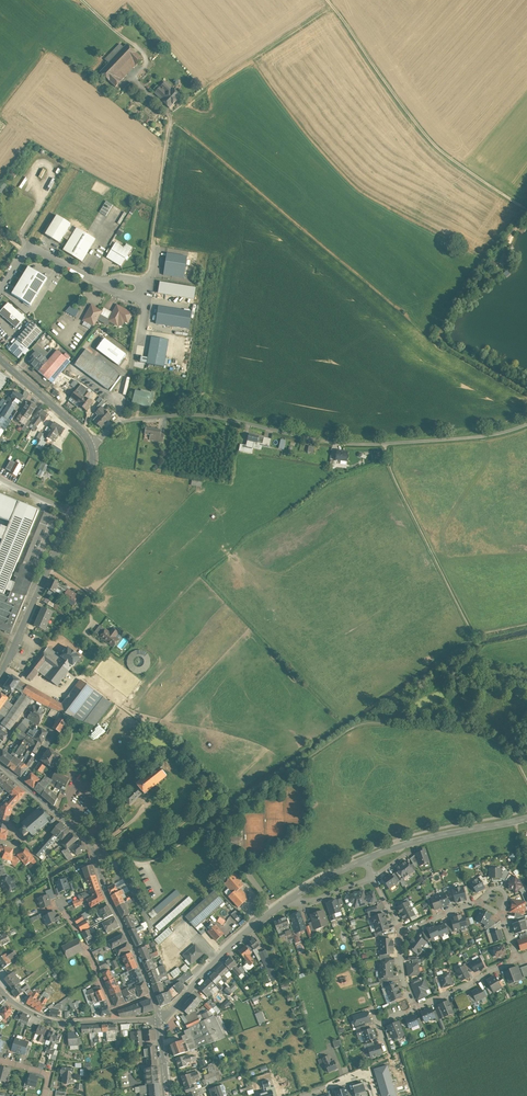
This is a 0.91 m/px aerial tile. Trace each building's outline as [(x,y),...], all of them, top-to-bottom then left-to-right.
[(124,48),(120,44),(105,60),(109,63),(100,72),(116,87),(122,81),(121,80),(136,65),(136,66),(142,59),(127,45),(124,48)] [(172,89),(165,82),(160,87),(162,89),(157,94),(162,100),(161,100),(170,108),(181,96),(173,88),(172,89)] [(99,211),(106,215),(113,205),(106,200),(99,211)] [(114,205),(105,220),(115,225),(124,211),(114,205)] [(71,224),(57,215),(45,235),(59,243),(63,237),(67,230),(71,224)] [(96,239),(77,228),(73,234),(67,230),(63,237),(69,241),(63,250),(82,262),(96,239)] [(116,243),(107,258),(113,262),(122,247),(116,243)] [(122,247),(113,262),(121,266),(130,251),(124,248),(125,247),(124,246),(123,247),(122,247)] [(188,257),(167,253),(164,275),(184,278),(188,257)] [(47,278),(29,267),(12,294),(30,306),(47,278)] [(160,282),(158,294),(194,299),(196,288),(160,282)] [(8,303),(0,312),(0,314),(16,328),(25,318),(8,303)] [(75,317),(79,310),(69,305),(66,312),(75,317)] [(133,314),(117,305),(113,313),(109,319),(109,321),(115,325),(117,321),(121,319),(128,323),(133,314)] [(102,312),(91,306),(89,311),(99,317),(100,315),(100,314),(102,312)] [(100,314),(100,315),(109,319),(113,313),(104,308),(102,312),(100,314)] [(188,313),(158,309),(156,324),(189,329),(192,314),(188,313)] [(99,317),(89,311),(83,320),(94,326),(98,319),(99,317)] [(107,325),(109,321),(109,319),(100,315),(99,317),(98,319),(107,325)] [(31,323),(17,339),(28,348),(42,332),(31,323)] [(169,340),(151,337),(147,364),(164,367),(169,340)] [(126,355),(105,338),(97,349),(118,365),(126,355)] [(28,348),(17,339),(8,350),(18,358),(23,353),(25,355),(30,350),(28,348)] [(47,361),(38,372),(48,380),(49,380),(67,359),(57,350),(47,361)] [(117,374),(85,350),(75,365),(107,388),(117,374)] [(47,361),(39,354),(30,363),(39,371),(38,372),(47,361)] [(67,359),(49,380),(52,383),(71,362),(67,359)] [(117,374),(107,388),(110,391),(121,377),(117,374)] [(87,398),(83,396),(87,391),(88,390),(81,385),(77,391),(69,400),(78,407),(79,405),(86,411),(92,403),(87,398)] [(155,393),(141,390),(141,392),(138,401),(142,403),(142,404),(142,406),(149,408),(150,404),(152,404),(155,393)] [(135,391),(132,403),(136,404),(136,403),(142,404),(142,403),(138,401),(141,392),(135,391)] [(14,393),(11,396),(12,397),(11,399),(9,397),(5,403),(14,409),(17,403),(18,404),(23,397),(16,392),(15,394),(14,393)] [(26,404),(21,413),(24,415),(20,422),(25,425),(28,420),(29,418),(37,406),(28,401),(27,403),(26,403),(26,404)] [(102,401),(94,411),(96,412),(101,407),(105,403),(102,401)] [(5,403),(0,410),(0,414),(8,419),(14,409),(5,403)] [(112,417),(104,410),(101,407),(96,412),(99,415),(94,421),(101,428),(112,417)] [(41,409),(36,416),(36,417),(31,424),(34,425),(37,427),(42,421),(44,422),(49,415),(41,409)] [(8,419),(1,429),(4,431),(8,425),(11,421),(8,419)] [(54,422),(51,428),(50,428),(46,435),(46,436),(49,438),(54,441),(55,441),(59,434),(61,436),(61,435),(65,429),(54,422),(55,422),(54,422)] [(161,430),(146,428),(145,434),(150,435),(150,440),(163,442),(164,434),(161,433),(161,430)] [(264,437),(249,434),(247,443),(247,446),(245,452),(252,453),(253,442),(263,444),(264,437)] [(43,441),(40,440),(39,442),(44,445),(45,444),(49,438),(46,436),(43,441)] [(41,450),(44,445),(39,442),(36,447),(41,450)] [(348,452),(337,451),(336,460),(341,460),(341,464),(346,464),(346,461),(348,452)] [(23,465),(12,459),(7,469),(18,475),(23,465)] [(39,467),(45,471),(48,465),(42,461),(39,467)] [(37,475),(42,477),(45,471),(41,468),(37,475)] [(19,502),(0,494),(0,518),(10,522),(19,502)] [(11,634),(37,571),(22,565),(18,575),(17,578),(15,583),(11,592),(9,597),(4,594),(6,590),(10,581),(39,510),(19,502),(10,522),(8,528),(1,526),(0,529),(0,539),(3,540),(0,547),(0,629),(11,634)] [(44,512),(22,565),(37,571),(59,518),(58,518),(55,517),(56,514),(46,509),(44,512)] [(59,584),(51,579),(47,589),(49,590),(55,593),(57,588),(59,584)] [(10,581),(6,590),(11,592),(15,583),(10,581)] [(80,597),(68,589),(68,590),(63,598),(74,605),(80,597)] [(53,612),(43,608),(42,608),(43,608),(40,614),(50,618),(53,612),(53,613),(53,612)] [(50,618),(40,614),(37,620),(48,624),(50,618)] [(48,624),(37,620),(35,626),(35,625),(35,626),(45,630),(48,624)] [(100,625),(95,632),(101,636),(106,630),(100,625)] [(110,633),(106,630),(101,636),(100,637),(113,647),(119,640),(114,636),(118,632),(113,628),(110,633)] [(60,657),(48,647),(26,676),(31,679),(38,671),(39,672),(46,663),(53,668),(46,677),(58,686),(73,666),(60,657)] [(81,657),(68,647),(60,657),(73,666),(81,657)] [(150,659),(148,655),(144,652),(140,650),(136,651),(132,653),(129,656),(127,661),(128,665),(130,669),(133,672),(138,673),(142,673),(146,671),(149,667),(150,663),(150,659)] [(53,668),(46,663),(39,672),(46,677),(53,668)] [(27,686),(12,676),(4,687),(12,692),(15,688),(22,693),(23,693),(27,686)] [(62,704),(28,685),(27,686),(23,693),(33,699),(36,700),(42,704),(73,717),(94,690),(81,680),(62,704)] [(94,690),(73,717),(84,722),(103,697),(94,690)] [(0,693),(0,709),(6,701),(8,698),(0,693)] [(6,718),(1,724),(10,730),(31,701),(22,695),(14,706),(6,718)] [(103,697),(84,722),(95,726),(112,703),(103,697)] [(6,701),(0,709),(0,714),(5,717),(6,718),(14,706),(6,701)] [(35,706),(34,705),(27,719),(33,722),(39,711),(40,707),(41,705),(36,703),(35,705),(35,706)] [(51,709),(48,715),(56,719),(59,712),(51,709)] [(44,713),(39,711),(33,722),(39,726),(44,713)] [(70,717),(59,712),(56,719),(58,720),(53,728),(60,733),(67,723),(70,717)] [(48,733),(37,725),(34,730),(38,732),(37,734),(21,723),(17,728),(25,733),(25,732),(33,738),(38,741),(42,744),(48,733)] [(28,735),(17,728),(12,735),(10,738),(15,741),(17,737),(24,742),(28,735)] [(35,740),(28,735),(24,742),(27,744),(31,747),(29,750),(36,754),(42,744),(35,740)] [(20,747),(17,753),(20,755),(21,754),(22,755),(24,751),(23,751),(27,744),(24,742),(20,747)] [(11,756),(3,750),(0,755),(0,760),(8,767),(15,756),(17,753),(20,747),(17,745),(11,756)] [(49,749),(41,761),(52,769),(61,757),(49,749)] [(21,761),(21,762),(14,772),(17,774),(25,764),(28,760),(30,755),(27,753),(24,757),(23,758),(25,759),(23,763),(21,761)] [(25,764),(17,774),(21,777),(28,767),(31,763),(35,757),(30,755),(28,760),(25,764)] [(19,760),(15,756),(8,767),(14,772),(21,762),(21,761),(23,759),(23,758),(24,757),(22,756),(19,760)] [(46,767),(39,763),(35,769),(41,773),(46,767)] [(158,766),(145,777),(153,787),(167,776),(158,766)] [(58,773),(55,772),(51,779),(52,780),(58,783),(55,787),(61,790),(63,792),(64,791),(64,790),(65,787),(65,788),(66,787),(68,783),(68,782),(70,779),(64,776),(58,773)] [(0,776),(0,785),(3,787),(0,790),(0,791),(2,792),(5,789),(4,788),(11,780),(3,773),(2,773),(0,776)] [(37,777),(32,773),(25,782),(33,789),(40,780),(41,777),(38,775),(37,777)] [(45,777),(40,784),(39,783),(34,789),(38,793),(47,782),(49,778),(45,777)] [(153,787),(145,777),(136,784),(138,786),(143,792),(145,794),(153,787)] [(11,780),(4,788),(5,789),(10,794),(18,786),(11,780)] [(47,782),(38,793),(41,795),(47,788),(49,784),(47,782)] [(8,804),(7,802),(3,807),(12,809),(13,807),(18,801),(26,793),(18,786),(10,794),(14,797),(8,804)] [(138,786),(124,798),(130,805),(143,792),(138,786)] [(47,788),(41,795),(47,800),(52,792),(47,788)] [(57,796),(52,792),(47,800),(54,806),(55,805),(58,799),(57,796)] [(10,794),(0,806),(2,806),(3,807),(7,802),(8,804),(14,797),(10,794)] [(10,816),(12,809),(3,807),(2,806),(0,812),(0,814),(10,816)] [(37,809),(35,811),(34,811),(34,812),(32,814),(31,813),(30,814),(31,815),(28,817),(28,816),(27,817),(28,817),(25,820),(24,819),(24,820),(25,820),(22,823),(21,823),(21,824),(25,827),(20,832),(24,837),(29,833),(30,834),(30,833),(33,836),(33,837),(34,836),(37,834),(37,835),(38,834),(37,833),(40,831),(41,832),(41,831),(40,830),(43,828),(44,829),(43,828),(46,825),(47,826),(47,825),(49,823),(51,825),(56,821),(51,815),(50,816),(49,814),(49,813),(47,811),(47,810),(46,811),(44,810),(44,809),(43,809),(43,808),(43,807),(41,806),(40,806),(40,807),(38,809),(37,808),(37,809)] [(0,814),(0,822),(9,824),(10,816),(0,814)] [(7,830),(9,824),(0,822),(0,829),(7,830)] [(61,822),(51,833),(57,838),(58,836),(67,828),(61,822)] [(67,828),(58,836),(60,838),(62,840),(70,831),(67,828)] [(57,838),(51,833),(48,836),(53,841),(54,840),(52,839),(53,838),(55,839),(57,838)] [(73,833),(62,844),(66,848),(67,849),(68,849),(79,838),(73,833)] [(53,841),(48,836),(44,842),(49,846),(53,841)] [(240,837),(230,837),(230,847),(240,846),(240,837)] [(80,841),(76,845),(74,843),(70,847),(72,850),(77,855),(87,848),(86,848),(81,841),(80,841)] [(49,846),(44,842),(40,845),(45,850),(49,846)] [(40,845),(34,853),(39,857),(44,852),(45,850),(40,845)] [(4,846),(0,846),(0,854),(1,862),(2,862),(7,863),(8,860),(12,861),(12,856),(13,849),(4,846)] [(67,849),(66,848),(65,849),(62,851),(68,861),(74,857),(70,852),(68,849),(67,849)] [(34,858),(29,852),(25,849),(17,855),(26,866),(31,862),(34,858)] [(425,849),(420,851),(421,852),(416,854),(418,861),(417,861),(418,865),(419,866),(424,864),(424,863),(429,862),(425,849)] [(44,852),(39,857),(43,861),(48,856),(44,852)] [(416,854),(410,859),(413,863),(413,864),(415,867),(418,865),(417,861),(418,861),(416,854)] [(20,861),(17,857),(12,856),(12,861),(13,861),(12,864),(15,867),(18,863),(20,861)] [(406,860),(396,868),(397,870),(403,878),(403,879),(414,871),(410,865),(406,860)] [(92,866),(83,869),(85,876),(82,875),(82,874),(78,873),(77,876),(80,877),(85,879),(86,878),(95,875),(92,866)] [(501,872),(501,869),(490,869),(490,878),(492,877),(492,881),(501,881),(501,872)] [(403,878),(397,870),(395,872),(401,880),(403,878)] [(505,871),(501,872),(501,879),(502,879),(504,881),(509,873),(509,872),(506,870),(505,871)] [(241,879),(235,873),(227,879),(228,880),(224,884),(232,893),(228,897),(238,908),(247,900),(247,899),(247,895),(240,888),(243,885),(239,880),(241,879)] [(391,875),(390,873),(388,875),(387,874),(385,876),(385,877),(382,879),(389,888),(397,883),(391,875)] [(400,881),(394,873),(391,875),(397,883),(400,881)] [(513,875),(509,873),(504,881),(507,882),(515,877),(513,875)] [(4,879),(3,875),(0,876),(0,881),(1,882),(0,882),(7,892),(15,886),(9,877),(9,876),(4,879)] [(486,877),(483,878),(481,875),(478,877),(478,878),(479,878),(483,885),(484,885),(488,884),(486,877)] [(96,876),(86,879),(91,894),(100,890),(96,876)] [(516,877),(515,877),(507,882),(508,883),(510,886),(509,887),(511,889),(512,889),(515,892),(515,893),(515,892),(522,887),(523,887),(522,886),(520,883),(518,880),(516,877)] [(67,878),(59,881),(58,881),(56,881),(56,883),(56,884),(57,885),(60,892),(64,890),(70,888),(67,878)] [(483,885),(479,878),(478,878),(471,883),(477,893),(485,888),(483,885)] [(91,894),(86,879),(82,880),(85,890),(87,889),(87,891),(78,895),(80,900),(85,897),(91,894)] [(122,885),(125,883),(123,879),(114,884),(117,888),(122,885)] [(117,888),(114,884),(108,887),(111,896),(122,890),(124,889),(122,885),(117,888)] [(463,888),(460,888),(459,888),(455,889),(455,890),(452,890),(454,897),(455,903),(466,900),(465,894),(463,888)] [(52,889),(46,891),(47,895),(49,900),(55,898),(52,889)] [(91,894),(85,897),(87,900),(91,907),(105,899),(101,893),(100,890),(91,894)] [(122,890),(111,896),(113,900),(121,896),(124,894),(122,890)] [(176,890),(149,913),(153,918),(180,894),(176,890)] [(214,891),(191,912),(186,917),(195,928),(201,923),(224,902),(214,891)] [(363,891),(357,893),(356,892),(354,893),(353,894),(351,895),(351,896),(349,899),(350,902),(353,903),(354,903),(355,907),(367,904),(367,903),(372,901),(370,896),(365,897),(363,891)] [(445,893),(438,896),(442,907),(449,904),(446,898),(445,893)] [(47,895),(38,898),(39,901),(38,903),(39,904),(40,905),(42,909),(51,905),(49,900),(47,895)] [(17,901),(20,906),(28,900),(25,896),(17,901)] [(121,896),(113,900),(116,907),(123,903),(126,901),(127,900),(126,898),(123,900),(121,896)] [(189,896),(156,926),(160,931),(193,901),(189,896)] [(431,899),(433,904),(435,910),(442,907),(438,896),(431,899)] [(79,900),(78,899),(73,901),(75,907),(82,904),(82,903),(81,903),(80,900),(79,900)] [(336,900),(326,903),(330,914),(328,914),(331,921),(336,919),(334,913),(340,912),(336,900)] [(525,902),(512,900),(511,911),(515,912),(522,913),(524,913),(525,902)] [(402,905),(398,907),(399,909),(398,910),(400,912),(401,912),(401,914),(411,908),(408,902),(402,905)] [(125,906),(123,903),(116,907),(122,918),(129,914),(125,906)] [(102,916),(95,920),(97,923),(113,915),(108,905),(99,910),(102,916)] [(411,908),(401,914),(402,915),(401,916),(403,918),(404,918),(405,920),(410,917),(415,915),(411,908)] [(89,910),(74,920),(77,924),(85,919),(87,918),(92,915),(89,910)] [(242,917),(236,910),(231,914),(238,922),(242,917)] [(491,915),(481,910),(476,920),(485,925),(486,925),(489,918),(491,915)] [(323,911),(311,914),(313,922),(315,929),(316,929),(328,925),(323,911)] [(50,914),(43,917),(46,925),(58,920),(60,919),(58,914),(56,915),(55,912),(50,914)] [(306,929),(300,912),(290,915),(296,930),(296,932),(306,929)] [(378,915),(372,917),(372,919),(374,925),(386,921),(384,913),(378,915)] [(36,920),(41,918),(39,914),(30,919),(32,923),(36,920)] [(130,915),(122,919),(128,930),(135,926),(133,923),(130,915)] [(464,916),(461,917),(460,915),(457,916),(461,929),(467,927),(465,919),(464,916)] [(114,916),(102,923),(108,933),(119,927),(120,927),(114,916)] [(220,916),(217,921),(222,925),(225,920),(220,916)] [(461,929),(457,916),(454,917),(454,919),(451,920),(452,923),(454,931),(461,929)] [(286,917),(280,919),(283,928),(285,932),(288,931),(287,929),(288,928),(288,926),(289,925),(286,917)] [(489,918),(486,925),(485,925),(484,927),(488,929),(494,925),(496,924),(489,918)] [(85,919),(77,924),(82,932),(90,927),(87,921),(85,919)] [(283,928),(280,919),(274,922),(277,930),(280,929),(282,933),(285,932),(283,928)] [(512,924),(515,934),(520,932),(526,931),(526,930),(526,928),(524,920),(516,922),(512,924)] [(386,921),(374,925),(376,931),(376,933),(383,931),(389,929),(386,921)] [(135,928),(128,931),(131,936),(137,932),(148,927),(146,922),(141,924),(142,926),(136,929),(135,928)] [(313,922),(309,923),(310,926),(313,936),(317,934),(316,929),(315,929),(313,922)] [(214,924),(211,926),(212,928),(208,931),(216,940),(223,934),(219,929),(215,925),(214,924)] [(444,924),(435,928),(434,926),(427,929),(428,931),(432,938),(440,934),(441,936),(448,933),(447,932),(444,924)] [(488,929),(486,930),(487,934),(491,933),(496,931),(494,925),(488,929)] [(168,927),(155,939),(159,944),(173,932),(168,927)] [(89,929),(82,933),(85,939),(92,936),(92,935),(89,929)] [(496,931),(491,933),(494,942),(503,939),(500,930),(496,931)] [(425,931),(420,933),(418,937),(424,941),(428,939),(425,932),(425,931)] [(143,943),(137,932),(131,936),(136,947),(143,943)] [(0,936),(0,941),(2,945),(10,942),(6,933),(0,936)] [(123,934),(108,942),(112,949),(127,941),(123,934)] [(416,935),(413,939),(410,942),(411,942),(408,947),(410,948),(408,951),(408,956),(412,955),(412,952),(413,951),(417,954),(418,954),(420,953),(421,951),(421,949),(426,942),(424,941),(418,937),(416,935)] [(92,936),(85,939),(88,944),(94,941),(92,936)] [(78,938),(62,946),(68,959),(84,950),(78,938)] [(259,953),(256,948),(260,945),(255,938),(249,943),(250,944),(254,949),(253,950),(253,951),(259,961),(262,959),(259,953)] [(518,941),(521,950),(526,948),(526,938),(521,940),(518,941)] [(388,939),(380,940),(381,947),(393,946),(393,942),(392,942),(391,939),(388,939)] [(94,941),(88,944),(91,950),(100,946),(101,946),(97,940),(94,941)] [(127,942),(115,949),(116,951),(118,956),(131,949),(127,942)] [(195,945),(184,955),(191,963),(202,953),(195,945)] [(245,945),(239,951),(245,959),(248,963),(250,965),(251,965),(252,963),(254,962),(255,962),(249,955),(252,953),(247,947),(245,945)] [(146,946),(137,949),(143,962),(151,959),(148,950),(146,946)] [(393,946),(381,947),(381,954),(381,955),(390,954),(393,954),(392,951),(394,951),(393,946)] [(503,946),(494,949),(496,957),(506,954),(505,951),(505,950),(505,949),(504,948),(503,946)] [(154,951),(151,952),(150,949),(148,950),(151,959),(154,958),(159,955),(157,949),(154,950),(154,951)] [(276,975),(265,950),(259,953),(262,959),(262,960),(265,967),(270,977),(274,976),(276,975)] [(0,958),(0,964),(3,969),(12,963),(10,960),(17,955),(15,951),(8,956),(6,954),(0,958)] [(131,953),(122,957),(125,964),(134,960),(131,953)] [(237,965),(231,957),(224,963),(231,970),(232,969),(239,976),(242,973),(238,968),(236,966),(237,965)] [(143,962),(147,972),(155,968),(158,968),(157,967),(158,967),(154,958),(151,959),(143,962)] [(470,963),(474,971),(474,972),(484,967),(480,958),(470,963)] [(117,962),(116,960),(115,960),(111,962),(111,963),(114,969),(119,967),(117,963),(117,962)] [(134,960),(125,964),(128,972),(138,968),(134,960)] [(386,963),(378,963),(379,970),(392,969),(392,963),(392,962),(386,963)] [(180,968),(185,972),(189,968),(185,963),(180,968)] [(250,965),(248,963),(243,967),(245,971),(246,972),(254,965),(252,963),(251,965),(250,965)] [(413,964),(407,965),(409,976),(419,974),(419,971),(419,968),(418,968),(418,964),(417,963),(413,964)] [(223,964),(216,971),(223,979),(221,980),(224,983),(228,979),(225,975),(229,971),(223,964)] [(158,967),(157,967),(158,968),(155,969),(158,976),(167,973),(163,965),(158,967)] [(178,966),(170,972),(173,977),(181,972),(178,966)] [(464,966),(460,968),(459,967),(458,968),(457,969),(458,970),(456,970),(459,975),(458,975),(459,978),(460,977),(461,980),(462,979),(463,980),(465,979),(465,978),(469,976),(464,966)] [(119,967),(114,969),(116,973),(118,977),(121,975),(122,974),(119,967)] [(505,972),(509,983),(514,982),(518,981),(518,980),(522,979),(517,967),(509,970),(510,971),(505,972)] [(138,968),(128,972),(126,973),(124,974),(124,975),(125,977),(130,975),(140,971),(139,968),(138,968)] [(155,969),(148,972),(150,979),(158,976),(155,969)] [(392,969),(379,970),(380,978),(387,978),(393,977),(392,969)] [(112,975),(110,970),(102,974),(106,983),(116,978),(118,977),(116,973),(112,975)] [(189,970),(182,976),(185,981),(186,981),(193,975),(189,970)] [(140,971),(130,975),(132,981),(127,983),(129,987),(144,981),(140,971)] [(216,971),(215,971),(209,978),(221,990),(224,988),(221,985),(224,983),(221,980),(223,979),(216,971)] [(21,982),(13,972),(5,979),(10,986),(11,985),(13,988),(19,984),(21,982)] [(448,973),(447,973),(444,974),(443,975),(438,976),(442,987),(452,984),(449,973),(448,973)] [(158,976),(150,979),(152,985),(161,982),(160,980),(158,976)] [(182,976),(172,983),(174,986),(180,981),(182,984),(185,981),(182,976)] [(494,976),(487,981),(490,986),(494,992),(501,987),(498,982),(494,976)] [(116,978),(106,983),(109,990),(118,986),(115,979),(116,979),(116,978)] [(208,978),(199,988),(206,995),(210,991),(212,993),(214,991),(216,993),(219,990),(208,978)] [(413,984),(412,984),(418,999),(427,995),(423,987),(427,985),(424,979),(420,981),(413,984)] [(144,981),(135,985),(138,992),(140,998),(149,994),(144,981)] [(180,981),(174,986),(169,990),(167,992),(168,992),(171,1002),(180,994),(185,987),(182,984),(180,981)] [(21,987),(19,984),(13,988),(11,990),(17,997),(24,991),(29,987),(26,983),(21,987)] [(161,983),(152,986),(156,996),(157,996),(164,993),(164,988),(161,983)] [(396,983),(385,987),(385,986),(382,987),(385,995),(388,994),(398,990),(398,989),(398,988),(398,986),(397,986),(396,983)] [(138,992),(135,985),(122,990),(127,1002),(135,1000),(133,994),(138,992)] [(98,986),(87,991),(88,995),(87,996),(89,1001),(90,1000),(91,1001),(89,1002),(91,1005),(94,1004),(96,1003),(93,995),(93,993),(96,992),(100,990),(98,986)] [(118,986),(109,990),(111,995),(120,991),(121,991),(119,986),(118,986)] [(233,992),(228,987),(224,990),(230,996),(233,992)] [(481,988),(478,989),(474,991),(472,992),(475,998),(476,1001),(477,1001),(479,1001),(480,1000),(481,999),(485,997),(481,988)] [(106,1000),(102,990),(100,990),(96,992),(96,994),(93,995),(96,1001),(99,1000),(100,1002),(101,1002),(106,1000)] [(398,990),(388,994),(390,1001),(401,997),(400,995),(401,995),(400,992),(399,992),(398,990)] [(35,991),(32,996),(31,996),(26,1003),(34,1008),(38,1000),(36,999),(39,994),(35,991)] [(120,991),(111,995),(116,1006),(125,1003),(120,991)] [(44,992),(41,995),(38,1000),(34,1008),(40,1012),(45,1004),(48,999),(50,995),(44,992)] [(164,993),(157,996),(161,1006),(171,1002),(168,992),(167,992),(166,993),(164,993)] [(201,1001),(194,994),(188,1001),(195,1007),(201,1001)] [(470,1003),(465,994),(455,999),(459,1009),(470,1003)] [(65,1003),(64,1009),(65,1009),(66,1004),(69,1003),(73,1011),(76,1010),(75,1007),(73,1003),(71,1001),(69,996),(63,1000),(65,1003)] [(151,999),(140,1003),(143,1013),(143,1014),(154,1010),(151,999)] [(63,1000),(52,1008),(59,1009),(61,1009),(64,1009),(65,1003),(63,1000)] [(106,1000),(101,1002),(102,1007),(100,1007),(101,1016),(110,1014),(108,1006),(106,1000)] [(216,1006),(210,1000),(207,1002),(212,1008),(213,1009),(216,1006)] [(188,1001),(181,1008),(188,1015),(190,1013),(192,1015),(195,1011),(193,1009),(195,1007),(188,1001)] [(448,1001),(438,1005),(439,1008),(443,1017),(453,1013),(448,1001)] [(212,1008),(207,1002),(204,1005),(210,1011),(210,1010),(212,1008)] [(140,1003),(118,1011),(120,1017),(124,1017),(136,1015),(143,1013),(140,1003)] [(300,1006),(292,1009),(295,1018),(303,1015),(300,1006)] [(4,1010),(4,1009),(0,1014),(0,1020),(0,1021),(1,1020),(3,1018),(4,1017),(6,1019),(10,1015),(9,1014),(11,1013),(9,1012),(10,1011),(11,1010),(11,1009),(10,1009),(10,1008),(9,1008),(8,1008),(7,1009),(6,1008),(4,1010)] [(59,1009),(52,1008),(51,1009),(49,1016),(58,1018),(59,1011),(59,1009)] [(431,1008),(421,1012),(425,1022),(435,1017),(433,1012),(431,1008)] [(206,1009),(203,1011),(202,1010),(199,1013),(205,1019),(208,1017),(211,1014),(206,1009)] [(31,1016),(23,1012),(23,1013),(20,1019),(24,1021),(23,1022),(31,1026),(33,1022),(39,1025),(41,1021),(31,1016)] [(367,1012),(353,1016),(356,1026),(364,1023),(371,1021),(367,1012)] [(227,1013),(221,1015),(225,1027),(232,1024),(227,1013)] [(262,1013),(257,1015),(261,1026),(266,1024),(262,1013)] [(189,1022),(183,1015),(181,1017),(184,1022),(185,1023),(189,1022)] [(415,1015),(405,1019),(408,1026),(408,1028),(410,1029),(411,1027),(418,1024),(419,1024),(416,1019),(415,1015)] [(209,1018),(200,1022),(198,1018),(189,1022),(185,1023),(188,1029),(190,1028),(197,1048),(208,1044),(222,1039),(219,1032),(216,1033),(211,1022),(209,1018)] [(398,1022),(388,1026),(389,1029),(392,1038),(393,1039),(403,1035),(398,1022)] [(116,1024),(108,1024),(108,1031),(106,1031),(106,1032),(108,1041),(116,1040),(116,1035),(116,1024)] [(48,1028),(39,1025),(36,1034),(34,1039),(42,1042),(44,1037),(48,1028)] [(94,1025),(82,1026),(82,1033),(90,1033),(90,1039),(91,1040),(95,1039),(94,1033),(94,1025)] [(102,1025),(94,1025),(94,1033),(95,1039),(95,1042),(99,1042),(99,1032),(103,1032),(102,1025)] [(151,1029),(150,1029),(150,1028),(149,1027),(147,1027),(147,1026),(146,1025),(144,1026),(143,1027),(143,1029),(144,1030),(144,1031),(145,1042),(155,1041),(154,1030),(151,1030),(151,1029)] [(357,1029),(356,1030),(358,1036),(362,1035),(361,1032),(366,1031),(364,1027),(357,1029)] [(188,1029),(184,1031),(185,1035),(182,1036),(183,1040),(184,1043),(185,1043),(188,1051),(197,1048),(190,1028),(188,1029)] [(366,1031),(361,1032),(362,1035),(364,1042),(376,1038),(373,1029),(366,1031)] [(47,1038),(46,1043),(49,1044),(48,1048),(50,1049),(56,1033),(50,1031),(47,1038)] [(141,1031),(134,1032),(136,1046),(143,1046),(141,1031)] [(74,1032),(68,1033),(69,1045),(78,1045),(77,1037),(75,1037),(74,1032)] [(56,1033),(50,1049),(53,1049),(55,1043),(57,1042),(59,1043),(62,1035),(56,1033)] [(22,1040),(16,1038),(15,1040),(12,1050),(18,1052),(22,1040)] [(12,1041),(6,1039),(5,1042),(3,1049),(9,1050),(9,1049),(12,1041)] [(340,1039),(333,1042),(335,1048),(342,1046),(340,1039)] [(22,1040),(18,1052),(25,1054),(28,1044),(28,1042),(22,1040)] [(183,1040),(170,1045),(174,1056),(185,1052),(182,1044),(184,1043),(183,1040)] [(373,1043),(364,1045),(366,1053),(369,1052),(368,1048),(374,1046),(373,1043)] [(155,1045),(145,1046),(146,1049),(144,1049),(145,1057),(147,1057),(147,1061),(157,1060),(155,1045)] [(374,1046),(368,1048),(369,1052),(371,1057),(376,1056),(376,1055),(382,1053),(379,1045),(374,1046)] [(190,1055),(184,1056),(176,1059),(179,1068),(187,1066),(186,1063),(192,1061),(191,1057),(190,1055)] [(338,1068),(334,1060),(331,1062),(328,1055),(322,1058),(323,1058),(325,1064),(328,1072),(338,1068)] [(157,1060),(147,1061),(147,1065),(141,1065),(141,1069),(146,1068),(157,1067),(157,1060)] [(216,1071),(207,1074),(207,1079),(216,1075),(218,1081),(222,1079),(220,1075),(222,1074),(217,1062),(213,1063),(216,1071)] [(213,1063),(202,1067),(203,1072),(206,1071),(207,1074),(216,1071),(213,1063)] [(378,1074),(389,1071),(387,1065),(376,1068),(378,1074)] [(5,1081),(6,1076),(8,1069),(0,1066),(0,1067),(0,1080),(5,1081)] [(74,1069),(62,1067),(62,1069),(61,1070),(60,1073),(63,1073),(62,1082),(65,1083),(66,1084),(68,1084),(70,1083),(74,1084),(75,1076),(73,1074),(74,1069)] [(157,1067),(146,1068),(146,1073),(147,1085),(149,1084),(159,1083),(158,1079),(158,1078),(158,1072),(157,1067)] [(190,1074),(182,1077),(182,1076),(181,1077),(185,1088),(186,1093),(188,1092),(196,1090),(194,1085),(192,1079),(195,1078),(195,1079),(199,1078),(197,1071),(190,1074)] [(376,1075),(383,1095),(385,1095),(395,1093),(389,1071),(378,1074),(376,1075)] [(38,1077),(31,1075),(28,1085),(35,1087),(38,1077)] [(207,1079),(205,1080),(207,1085),(218,1081),(216,1075),(207,1079)] [(258,1095),(276,1095),(273,1085),(271,1086),(269,1078),(260,1080),(263,1091),(257,1092),(258,1095)] [(149,1084),(151,1095),(160,1095),(160,1090),(159,1090),(159,1084),(159,1083),(149,1084)] [(149,1084),(139,1086),(139,1087),(136,1087),(137,1093),(140,1092),(140,1095),(151,1095),(149,1084)] [(353,1087),(354,1091),(355,1095),(367,1095),(363,1084),(353,1087)] [(210,1089),(213,1095),(223,1095),(224,1095),(222,1092),(220,1086),(210,1089)]
